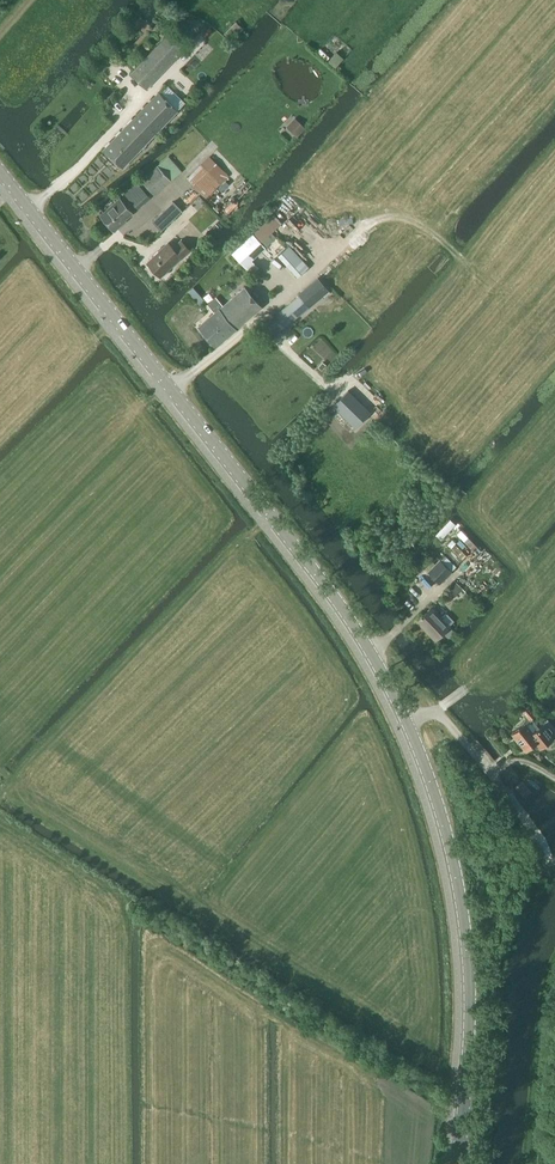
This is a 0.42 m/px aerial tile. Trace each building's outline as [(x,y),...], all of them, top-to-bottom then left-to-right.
[(146,89),(184,49),(168,34),(130,74),(146,89)] [(140,149),(149,140),(177,110),(159,92),(104,149),(122,167),(140,149)] [(154,195),(181,172),(168,156),(141,180),(154,195)] [(206,200),(229,178),(209,157),(186,179),(206,200)] [(121,223),(132,213),(120,199),(100,216),(114,231),(122,224),(121,223)] [(171,221),(162,212),(151,222),(161,231),(171,221)] [(261,243),(271,232),(281,223),(273,214),(252,234),(261,243)] [(265,247),(276,237),(271,232),(261,243),(252,234),(232,255),(247,270),(254,263),(251,261),(265,247)] [(181,258),(190,250),(181,241),(173,248),(168,243),(148,263),(161,277),(181,257),(181,258)] [(318,279),(299,294),(300,294),(309,306),(322,295),(324,297),(329,292),(318,279)] [(216,346),(262,307),(245,287),(223,306),(216,297),(207,305),(214,313),(199,326),(216,346)] [(300,294),(266,322),(276,334),(309,306),(300,294)] [(356,426),(369,413),(349,393),(335,406),(356,426)] [(439,561),(427,572),(432,577),(437,582),(440,584),(451,573),(450,572),(446,569),(439,561)] [(431,608),(417,621),(435,640),(443,633),(448,638),(454,632),(449,626),(454,621),(447,614),(442,619),(431,608)] [(529,720),(535,715),(529,707),(523,712),(529,720)] [(525,723),(513,733),(526,750),(534,744),(537,748),(539,747),(540,749),(553,738),(551,734),(552,734),(552,732),(549,728),(547,728),(546,729),(543,725),(539,729),(538,728),(532,719),(531,719),(529,720),(525,723)]
